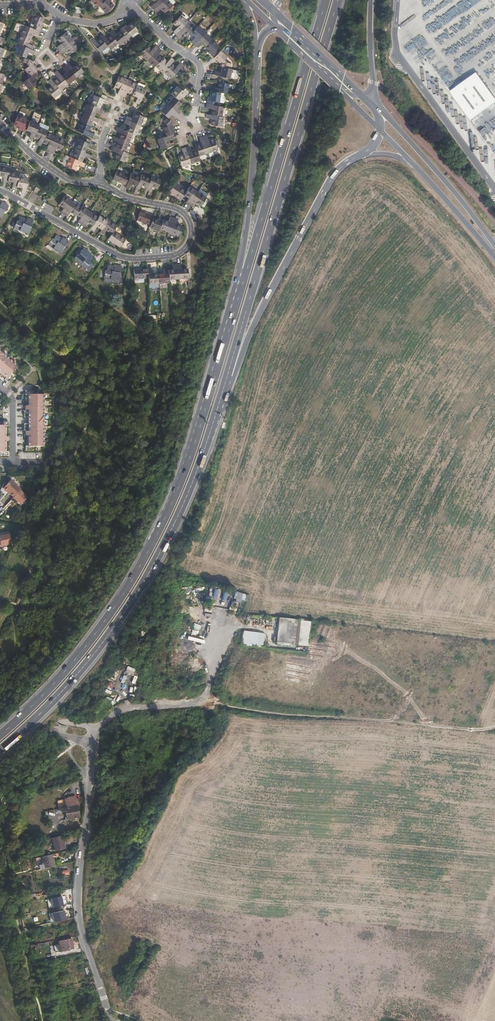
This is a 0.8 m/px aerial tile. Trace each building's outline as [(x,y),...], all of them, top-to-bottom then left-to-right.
[(111,0),(105,0),(99,6),(106,13),(114,5),(110,1),(111,0)] [(164,0),(152,0),(154,3),(151,7),(153,10),(164,0)] [(168,0),(164,0),(153,10),(156,13),(160,9),(165,13),(173,5),(168,0)] [(41,24),(43,18),(34,14),(30,24),(34,25),(32,28),(35,30),(40,32),(43,24),(41,24)] [(176,34),(188,22),(181,15),(173,23),(177,27),(173,31),(176,34)] [(187,37),(190,34),(195,29),(188,22),(176,34),(179,37),(183,33),(187,37)] [(125,25),(119,29),(120,31),(125,36),(127,34),(130,37),(137,31),(131,23),(126,26),(125,25)] [(38,35),(40,32),(35,30),(32,28),(24,25),(20,34),(31,39),(33,33),(38,35)] [(194,45),(205,33),(197,26),(195,29),(190,34),(195,38),(191,42),(194,45)] [(119,45),(127,39),(125,36),(120,31),(116,34),(116,35),(112,30),(109,33),(111,35),(118,44),(119,45)] [(56,47),(58,49),(59,51),(72,40),(73,40),(66,32),(57,39),(61,44),(56,47)] [(205,47),(212,40),(205,33),(194,45),(197,47),(201,43),(205,47)] [(32,50),(34,46),(29,44),(31,39),(20,34),(16,43),(20,45),(32,50)] [(99,36),(100,37),(108,47),(110,50),(118,44),(111,35),(106,38),(103,34),(99,36)] [(92,37),(89,39),(100,53),(108,47),(100,37),(96,41),(92,37)] [(72,40),(59,51),(60,52),(61,54),(66,50),(69,55),(79,47),(72,40)] [(219,46),(212,40),(205,47),(209,51),(208,53),(211,56),(214,58),(219,52),(217,49),(219,46)] [(35,51),(32,50),(20,45),(16,54),(23,57),(26,58),(28,52),(33,55),(35,51)] [(155,52),(159,48),(156,45),(152,49),(147,45),(139,54),(147,61),(155,52)] [(154,67),(155,66),(162,59),(158,55),(162,51),(159,48),(155,52),(147,61),(154,67)] [(220,50),(219,52),(214,58),(217,61),(218,62),(218,61),(221,64),(220,66),(222,67),(230,69),(231,64),(226,62),(224,60),(227,57),(220,50)] [(32,61),(26,58),(23,57),(21,62),(26,64),(28,66),(24,69),(30,76),(35,72),(38,70),(36,67),(34,65),(34,66),(31,63),(32,61)] [(162,73),(163,72),(171,63),(174,60),(171,58),(167,62),(163,58),(162,59),(155,66),(162,73)] [(72,67),(69,63),(67,64),(65,65),(76,78),(83,72),(77,64),(72,67)] [(170,79),(179,70),(182,66),(179,63),(176,67),(171,63),(163,72),(170,79)] [(76,78),(65,65),(64,66),(62,68),(66,73),(61,76),(68,84),(76,78)] [(232,69),(230,69),(222,67),(221,72),(216,71),(215,71),(214,75),(230,79),(232,69)] [(57,77),(54,73),(51,69),(49,71),(48,76),(51,79),(53,81),(57,77)] [(68,84),(61,76),(57,70),(56,71),(54,73),(57,77),(53,81),(56,85),(60,90),(68,84)] [(38,75),(35,72),(30,76),(23,82),(29,90),(37,84),(33,79),(38,75)] [(494,103),(494,98),(477,72),(450,91),(472,120),(494,103)] [(117,94),(121,96),(123,91),(128,80),(119,76),(114,87),(119,89),(117,94)] [(62,92),(60,90),(56,85),(53,81),(51,79),(50,79),(47,81),(51,86),(46,89),(54,98),(62,92)] [(121,96),(124,97),(127,92),(132,94),(136,86),(137,84),(128,80),(123,91),(121,96)] [(228,94),(229,84),(218,82),(217,88),(211,87),(211,91),(221,93),(228,94)] [(132,94),(129,102),(133,103),(135,98),(140,101),(145,90),(136,86),(132,94)] [(185,95),(188,92),(182,86),(180,89),(177,86),(170,93),(173,95),(178,100),(182,96),(183,97),(185,95)] [(207,104),(215,105),(215,102),(219,102),(221,93),(211,91),(209,97),(208,97),(206,104),(207,104)] [(103,103),(106,96),(99,93),(97,96),(94,95),(90,104),(99,108),(102,103),(103,103)] [(179,115),(181,112),(177,108),(181,104),(178,100),(174,97),(167,104),(179,115)] [(96,111),(101,113),(103,110),(99,108),(90,104),(88,103),(84,113),(94,117),(96,111)] [(176,118),(179,115),(167,104),(160,111),(166,116),(168,118),(172,114),(176,118)] [(222,117),(224,107),(215,105),(207,104),(206,108),(211,109),(210,115),(222,117)] [(92,120),(97,123),(99,119),(94,117),(84,113),(80,122),(90,126),(92,120)] [(125,120),(140,126),(144,117),(138,114),(134,113),(132,118),(127,116),(125,120)] [(222,127),(224,117),(222,117),(210,115),(207,114),(206,118),(212,119),(211,125),(222,127)] [(25,132),(26,130),(28,124),(25,123),(27,119),(17,115),(13,125),(19,127),(18,129),(25,132)] [(165,137),(172,134),(175,134),(174,130),(173,130),(173,128),(172,128),(171,125),(173,123),(168,118),(166,116),(162,120),(166,124),(167,127),(162,128),(165,137)] [(136,135),(140,126),(125,120),(124,123),(129,126),(126,131),(133,134),(136,135)] [(34,137),(38,126),(39,125),(30,121),(28,124),(26,130),(31,133),(29,138),(33,139),(34,137)] [(77,131),(92,138),(94,134),(89,131),(91,126),(90,126),(80,122),(77,131)] [(42,143),(47,132),(48,130),(38,126),(34,137),(39,139),(37,145),(41,146),(42,143)] [(113,136),(129,143),(133,134),(126,131),(122,129),(120,135),(115,132),(113,136)] [(49,152),(56,136),(47,132),(42,143),(47,145),(45,150),(49,152)] [(168,140),(174,138),(172,134),(165,137),(157,139),(160,149),(170,145),(168,140)] [(207,135),(206,135),(203,137),(208,153),(217,150),(214,139),(208,141),(207,135)] [(55,148),(60,151),(63,143),(65,140),(56,136),(49,152),(53,154),(55,148)] [(125,152),(129,143),(113,136),(111,140),(117,142),(114,147),(125,152)] [(88,148),(91,141),(84,137),(82,141),(79,139),(75,148),(84,152),(87,147),(88,148)] [(199,156),(208,153),(203,137),(199,138),(201,143),(195,145),(196,150),(199,156)] [(124,162),(128,153),(125,152),(114,147),(112,146),(110,150),(116,152),(113,158),(121,161),(124,162)] [(200,161),(199,156),(196,150),(191,152),(189,146),(185,147),(191,164),(200,161)] [(181,167),(191,164),(185,147),(181,149),(183,154),(178,156),(181,167)] [(89,159),(91,155),(84,152),(75,148),(71,157),(82,162),(84,156),(89,159)] [(83,167),(85,163),(82,162),(71,157),(69,156),(65,166),(75,170),(78,165),(83,167)] [(10,167),(0,166),(0,176),(4,177),(3,182),(7,183),(7,181),(9,171),(10,167)] [(113,180),(126,185),(130,176),(117,170),(113,180)] [(18,176),(19,173),(9,171),(7,181),(13,182),(12,187),(16,188),(16,187),(18,176)] [(136,186),(138,181),(140,177),(131,173),(130,176),(126,185),(125,187),(129,189),(131,184),(136,186)] [(141,185),(146,188),(150,178),(141,174),(140,177),(138,181),(136,186),(135,188),(139,190),(141,185)] [(28,178),(18,176),(16,187),(22,188),(21,193),(25,193),(28,178)] [(151,187),(157,189),(161,180),(152,176),(146,188),(146,190),(149,191),(151,187)] [(183,196),(186,191),(175,183),(169,192),(181,200),(183,196)] [(189,205),(198,192),(189,187),(186,191),(184,195),(189,198),(186,202),(189,205)] [(206,198),(198,192),(189,205),(192,207),(195,203),(200,206),(206,198)] [(64,214),(73,202),(64,196),(58,204),(63,208),(60,212),(64,214)] [(4,211),(8,205),(4,203),(2,205),(1,204),(1,203),(0,202),(0,217),(4,211)] [(81,207),(73,202),(64,214),(67,217),(70,212),(75,216),(76,214),(81,207)] [(82,206),(81,207),(76,214),(81,218),(78,222),(81,224),(90,211),(82,206)] [(98,217),(90,211),(81,224),(84,227),(87,222),(92,226),(98,217)] [(153,216),(140,211),(137,220),(150,225),(153,217),(153,216)] [(153,217),(150,225),(149,227),(158,231),(159,229),(163,219),(164,216),(160,215),(158,219),(153,217)] [(99,216),(98,217),(92,226),(90,228),(94,231),(97,226),(101,230),(107,221),(99,216)] [(168,221),(163,219),(159,229),(168,232),(174,218),(170,216),(168,221)] [(13,220),(11,226),(14,228),(14,227),(20,230),(20,231),(27,234),(30,227),(31,227),(34,221),(29,219),(28,221),(26,220),(27,220),(20,217),(18,222),(17,221),(16,222),(13,220)] [(178,219),(174,218),(168,232),(178,236),(181,226),(176,224),(178,219)] [(108,220),(107,221),(101,230),(100,232),(103,235),(106,230),(111,234),(114,231),(117,226),(108,220)] [(125,239),(114,231),(111,234),(108,239),(120,247),(125,239)] [(52,239),(48,244),(54,248),(53,249),(60,253),(64,247),(65,248),(69,242),(64,239),(63,241),(61,240),(62,239),(56,235),(53,240),(52,239)] [(80,254),(76,258),(82,263),(82,262),(84,263),(82,265),(86,268),(91,263),(90,262),(95,257),(89,251),(88,252),(83,248),(79,253),(80,254)] [(169,280),(178,280),(177,264),(173,265),(174,270),(168,270),(169,280)] [(177,264),(178,280),(188,279),(187,269),(182,269),(181,264),(177,264)] [(105,271),(104,277),(111,278),(110,279),(118,281),(119,273),(121,274),(122,267),(117,266),(116,268),(114,268),(115,267),(108,266),(107,271),(105,271)] [(159,284),(169,283),(169,280),(168,270),(168,268),(164,268),(164,273),(158,274),(159,284)] [(134,280),(148,279),(148,269),(133,270),(134,280)] [(149,285),(159,284),(158,274),(152,274),(152,269),(148,269),(148,279),(149,285)] [(5,378),(5,379),(8,382),(13,376),(10,374),(17,366),(0,351),(0,372),(6,377),(5,378)] [(28,406),(27,406),(25,406),(25,410),(24,411),(24,417),(28,417),(28,424),(24,424),(24,430),(25,431),(25,435),(27,435),(28,435),(28,446),(27,446),(25,446),(25,450),(34,450),(34,447),(44,447),(44,394),(33,394),(33,391),(25,391),(25,395),(27,395),(28,395),(28,406)] [(6,426),(8,426),(8,422),(0,422),(0,425),(0,452),(1,452),(0,456),(8,456),(8,452),(5,452),(4,452),(4,441),(6,441),(8,441),(8,437),(6,437),(4,437),(4,426),(6,426)] [(20,490),(21,489),(11,480),(3,488),(9,494),(13,497),(20,490)] [(27,497),(20,490),(13,497),(13,498),(20,505),(27,497)] [(9,544),(11,540),(9,534),(6,534),(3,535),(3,534),(0,535),(0,547),(9,544)] [(225,588),(223,596),(238,600),(237,604),(240,605),(244,594),(225,588)] [(311,623),(278,620),(277,645),(309,647),(311,623)] [(265,635),(246,632),(244,644),(263,648),(265,635)] [(124,671),(133,675),(135,669),(126,665),(124,671)] [(65,799),(58,801),(61,812),(65,811),(67,820),(79,817),(76,796),(67,798),(64,798),(65,799)] [(62,835),(52,838),(55,851),(65,848),(62,835)] [(40,844),(29,847),(30,856),(42,853),(40,844)] [(52,855),(42,857),(45,868),(54,866),(52,855)] [(63,891),(46,894),(48,907),(65,904),(63,891)] [(64,910),(49,914),(50,919),(52,919),(53,923),(66,920),(64,910)] [(58,944),(54,945),(56,953),(74,949),(72,938),(58,941),(58,944)]
